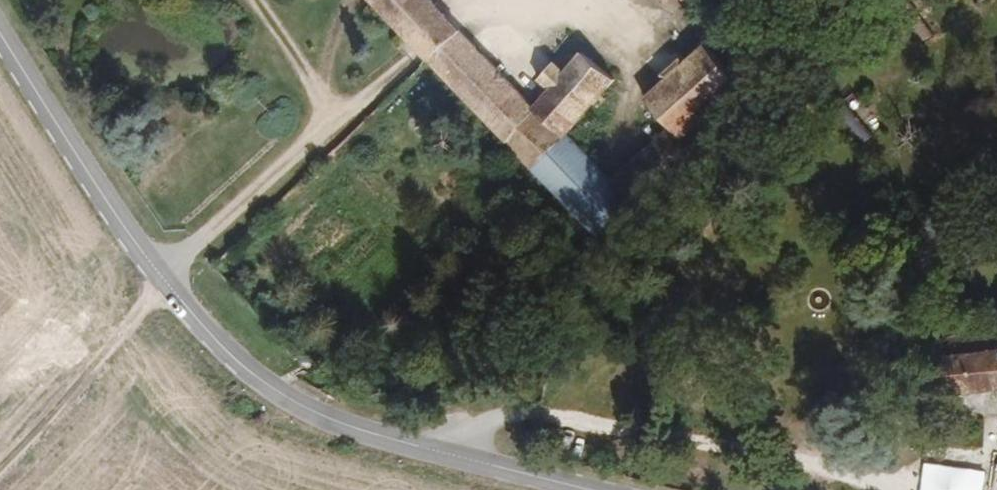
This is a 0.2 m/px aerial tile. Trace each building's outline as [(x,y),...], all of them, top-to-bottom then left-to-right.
[(412,48),(447,17),(432,0),(369,0),(412,48)] [(683,12),(695,4),(699,0),(673,0),(683,12)] [(412,48),(423,62),(459,32),(447,17),(412,48)] [(459,32),(423,62),(424,63),(590,254),(628,222),(556,142),(610,90),(580,58),(560,77),(543,94),(527,109),(459,32)] [(758,83),(724,41),(702,57),(738,100),(758,83)] [(640,105),(666,139),(675,149),(738,100),(702,57),(640,105)] [(530,80),(543,94),(560,77),(546,65),(530,80)] [(604,192),(631,220),(689,168),(675,149),(666,139),(604,192)] [(996,356),(996,342),(955,347),(958,361),(996,356)] [(951,405),(996,399),(996,356),(958,361),(933,364),(935,381),(934,400),(946,402),(951,405)]
